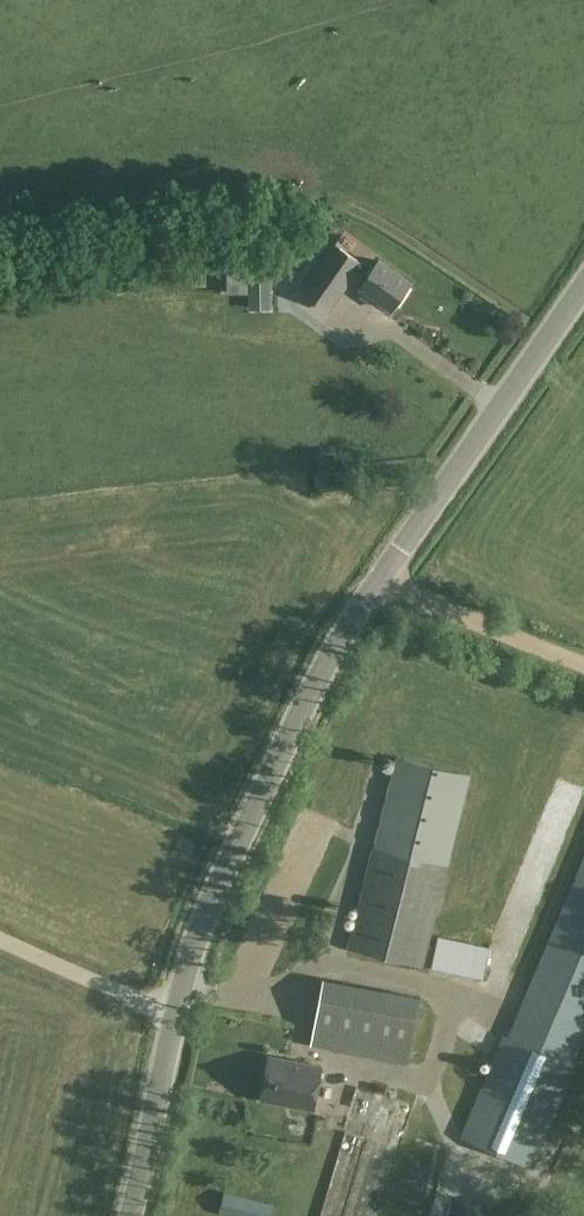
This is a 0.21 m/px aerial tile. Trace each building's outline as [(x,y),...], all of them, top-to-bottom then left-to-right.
[(330,309),(348,283),(373,300),(376,296),(392,307),(410,281),(380,260),(369,276),(358,269),(363,262),(336,244),(304,290),(330,309)] [(270,250),(228,250),(228,271),(250,271),(251,292),(251,307),(271,307),(270,250)] [(335,448),(317,449),(318,464),(336,463),(335,448)] [(317,483),(328,482),(328,469),(316,470),(317,483)] [(424,965),(443,886),(469,771),(394,754),(349,946),(424,965)] [(534,1167),(577,1064),(574,1062),(583,1039),(583,854),(507,1034),(504,1033),(460,1136),(534,1167)] [(438,935),(431,967),(471,976),(477,944),(438,935)] [(324,978),(314,1038),(410,1054),(420,994),(324,978)] [(314,1109),(322,1064),(270,1054),(262,1099),(314,1109)] [(352,1084),(320,1197),(356,1207),(361,1189),(380,1194),(408,1100),(352,1084)] [(274,1203),(225,1190),(219,1213),(230,1215),(270,1215),(274,1203)]
